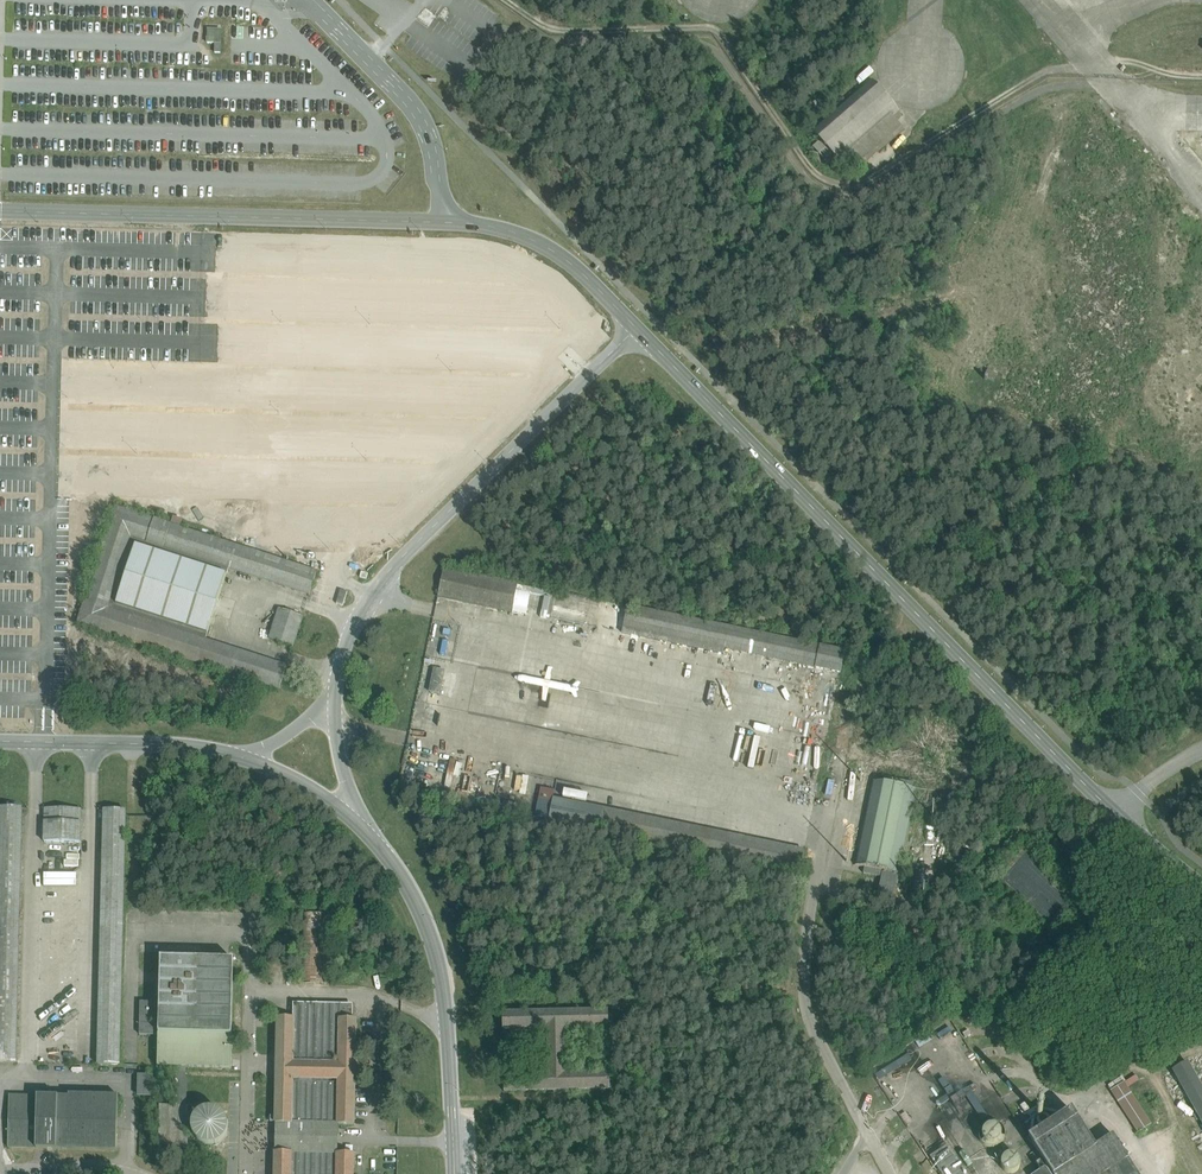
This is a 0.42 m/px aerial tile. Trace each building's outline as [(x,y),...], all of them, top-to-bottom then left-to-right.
[(221,30),(207,30),(207,44),(215,44),(214,54),(221,54),(221,30)] [(871,79),(810,131),(819,141),(812,147),(824,162),(832,155),(841,166),(849,158),(859,169),(904,130),(894,119),(901,113),(871,79)] [(530,98),(523,95),(520,100),(527,103),(530,98)] [(820,100),(813,105),(814,106),(813,107),(815,109),(816,108),(820,112),(826,107),(820,100)] [(171,525),(116,508),(78,625),(268,686),(279,689),(286,667),(205,641),(228,569),(310,595),(317,572),(259,554),(180,528),(182,521),(173,518),(171,525)] [(285,552),(265,546),(263,551),(284,558),(285,552)] [(518,584),(444,569),(438,597),(512,613),(518,584)] [(543,590),(531,587),(529,598),(541,601),(543,590)] [(728,628),(627,607),(622,633),(723,654),(724,649),(728,628)] [(303,616),(279,609),(270,638),(293,646),(303,616)] [(845,652),(728,628),(724,649),(841,673),(845,652)] [(444,671),(435,669),(430,693),(439,695),(444,671)] [(884,783),(872,781),(854,866),(865,867),(863,874),(881,878),(878,894),(895,899),(918,790),(913,789),(914,783),(886,777),(884,783)] [(565,789),(564,796),(589,801),(590,794),(565,789)] [(550,800),(546,823),(800,876),(805,853),(550,800)] [(1,807),(0,841),(0,1063),(15,1063),(22,808),(1,807)] [(81,809),(45,808),(44,842),(80,843),(81,809)] [(125,810),(104,810),(98,1065),(119,1066),(125,816),(125,810)] [(1055,882),(1026,854),(1003,879),(1055,929),(1075,908),(1051,886),(1055,882)] [(327,915),(302,915),(301,985),(326,985),(327,915)] [(234,960),(160,958),(159,1016),(156,1016),(156,1004),(140,1003),(140,1035),(158,1035),(157,1067),(176,1067),(186,1068),(232,1069),(232,1036),(234,960)] [(337,1153),(338,1125),(354,1125),(355,1063),(356,1019),(341,1019),(341,1004),(293,1003),(293,1018),(278,1018),(277,1061),(276,1061),(276,1080),(276,1116),(270,1116),(270,1122),(276,1122),(275,1173),(353,1173),(353,1154),(337,1153)] [(565,1012),(546,1012),(546,1013),(502,1014),(503,1029),(547,1028),(549,1075),(504,1076),(504,1092),(547,1091),(566,1091),(566,1090),(610,1089),(609,1073),(565,1074),(563,1028),(608,1027),(608,1011),(565,1012)] [(1082,1074),(1068,1054),(1062,1058),(1075,1079),(1082,1074)] [(1186,1063),(1173,1071),(1194,1109),(1193,1109),(1201,1124),(1201,1092),(1186,1063)] [(186,1068),(176,1067),(176,1081),(177,1082),(177,1106),(189,1106),(190,1083),(187,1083),(187,1081),(186,1081),(186,1068)] [(153,1077),(139,1076),(138,1096),(142,1096),(152,1096),(153,1077)] [(940,1108),(967,1096),(965,1091),(956,1095),(947,1077),(935,1083),(942,1097),(936,1099),(940,1108)] [(1150,1125),(1123,1084),(1112,1091),(1138,1132),(1150,1125)] [(982,1118),(987,1115),(970,1087),(965,1090),(982,1118)] [(118,1096),(69,1094),(69,1097),(9,1095),(8,1148),(117,1151),(118,1096)] [(177,1106),(159,1106),(158,1146),(187,1147),(189,1106),(177,1106)] [(224,1139),(227,1133),(228,1127),(227,1121),(224,1116),(220,1112),(215,1110),(209,1109),(204,1110),(199,1112),(195,1117),(192,1122),(191,1127),(192,1134),(196,1139),(201,1143),(207,1145),(213,1145),(219,1143),(224,1139)] [(1028,1138),(1047,1166),(1035,1173),(1138,1173),(1113,1135),(1095,1146),(1071,1110),(1028,1138)] [(999,1145),(1002,1142),(1004,1139),(1005,1135),(1004,1130),(1002,1126),(998,1123),(994,1122),(989,1122),(985,1124),(982,1127),(979,1130),(979,1135),(979,1139),(981,1143),(984,1145),(988,1147),(992,1148),(996,1147),(999,1145)] [(944,1173),(972,1173),(950,1141),(930,1153),(944,1173)] [(1016,1172),(1018,1170),(1020,1167),(1020,1164),(1019,1161),(1018,1158),(1015,1156),(1012,1155),(1009,1155),(1006,1156),(1003,1158),(1001,1161),(1001,1164),(1001,1167),(1003,1170),(1005,1172),(1008,1173),(1010,1173),(1013,1173),(1016,1172)]
